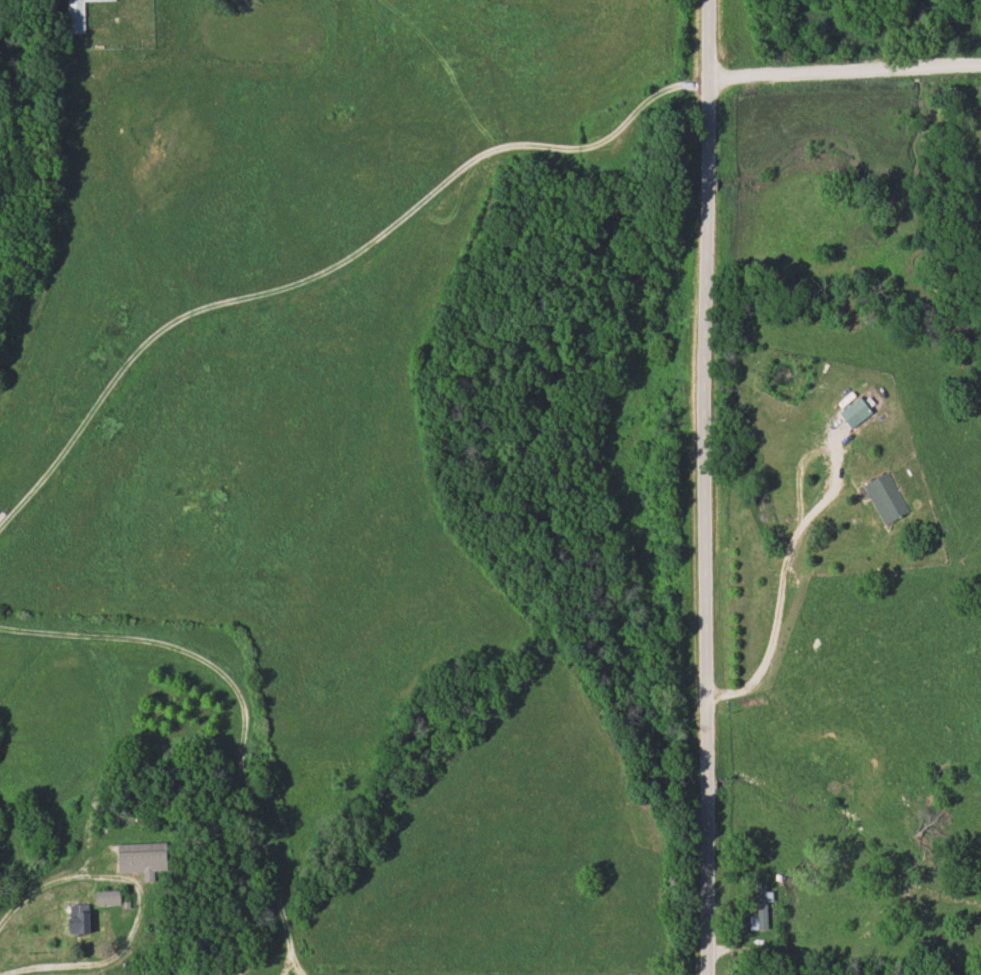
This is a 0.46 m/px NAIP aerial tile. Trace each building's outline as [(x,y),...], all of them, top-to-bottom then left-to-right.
[(114,0),(66,0),(66,34),(82,34),(82,2),(114,2),(114,0)] [(870,412),(857,397),(837,413),(849,429),(870,412)] [(905,513),(886,472),(861,484),(881,525),(905,513)] [(164,843),(115,842),(115,871),(163,871),(164,843)] [(764,883),(753,883),(753,930),(764,930),(764,883)] [(93,905),(117,905),(117,890),(93,890),(93,905)] [(86,934),(86,913),(66,913),(66,934),(86,934)]
